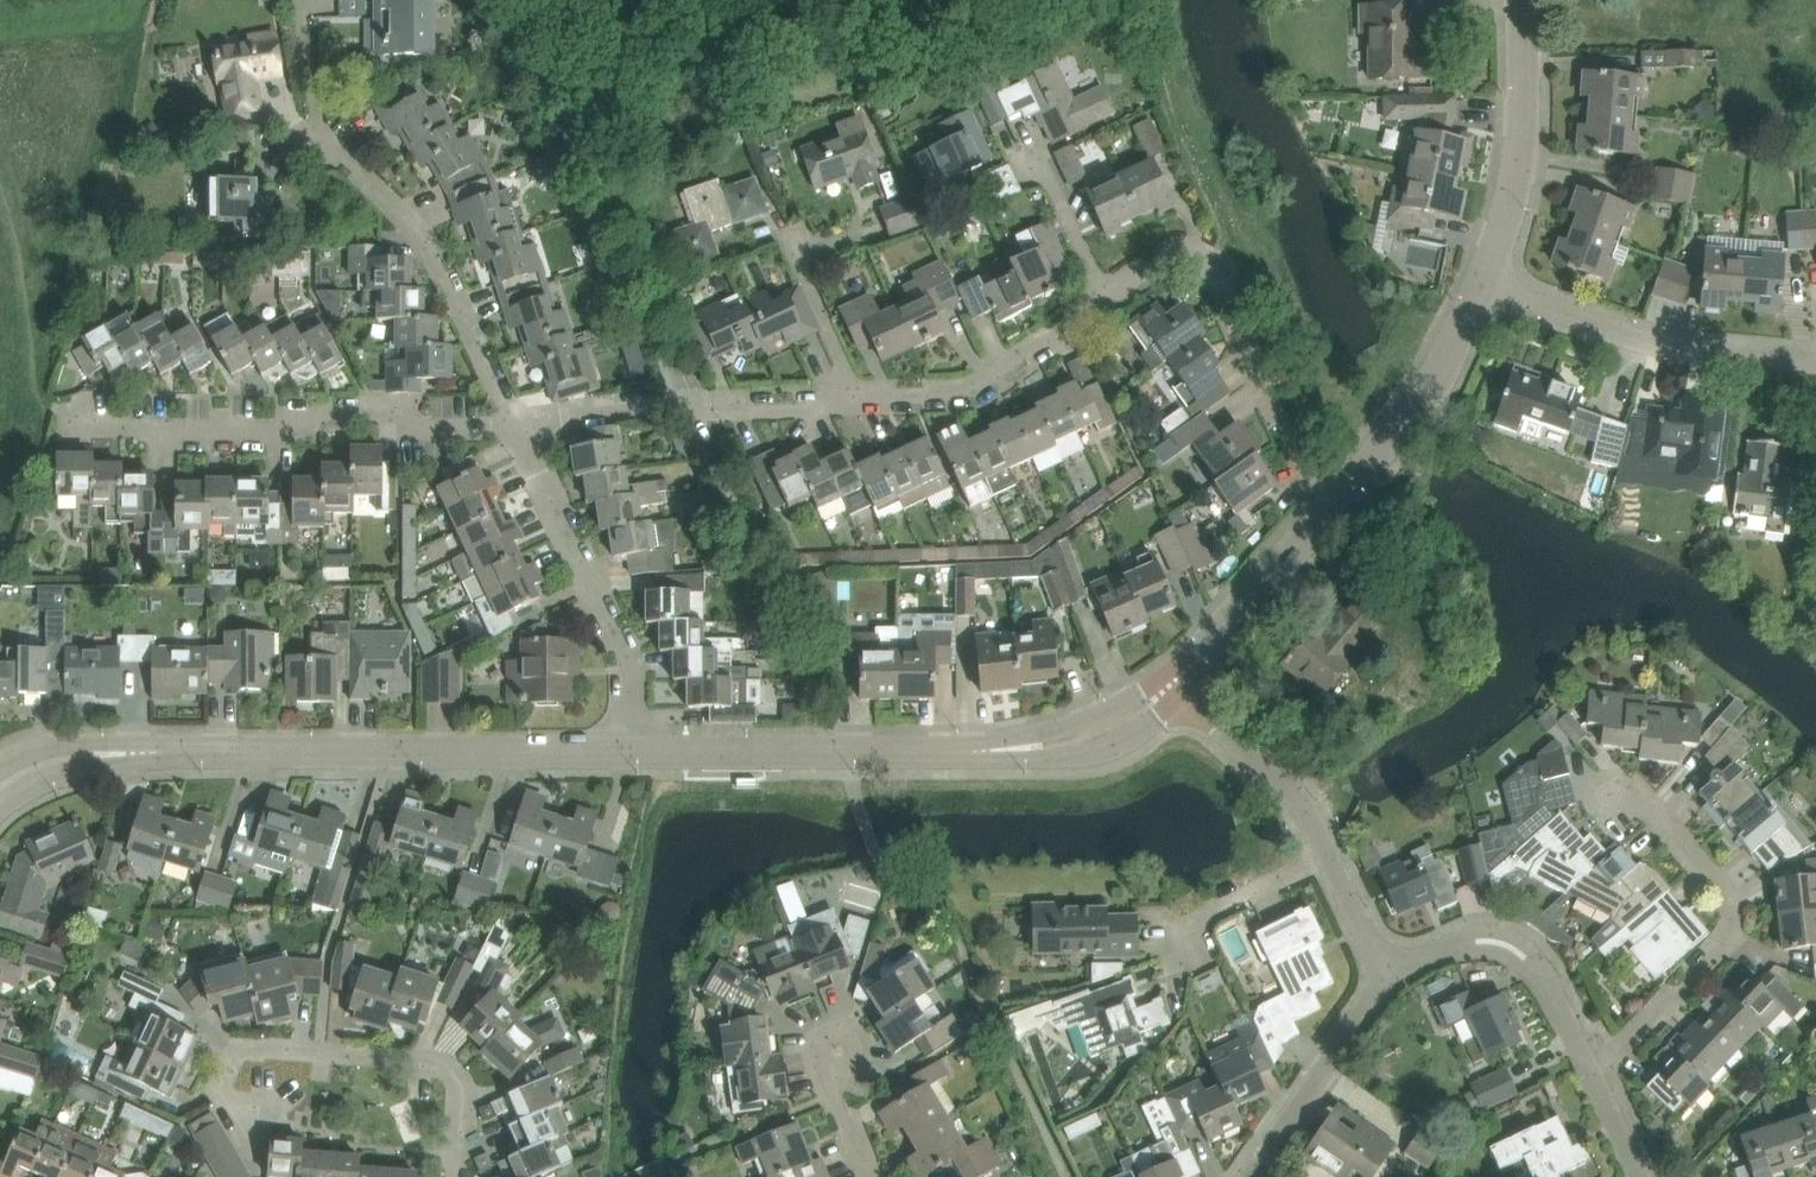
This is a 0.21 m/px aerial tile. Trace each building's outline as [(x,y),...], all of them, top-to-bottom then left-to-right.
[(375,55),(434,55),(434,0),(375,0),(375,55)] [(1370,36),(1370,79),(1435,77),(1435,47),(1412,47),(1412,7),(1360,7),(1360,36),(1370,36)] [(222,83),(227,115),(261,110),(256,79),(281,75),(274,33),(250,37),(251,43),(214,49),(220,83),(222,83)] [(1665,69),(1702,68),(1701,51),(1664,52),(1665,69)] [(979,58),(952,71),(964,97),(977,91),(993,126),(1008,119),(996,95),(997,95),(991,84),(979,58)] [(1034,77),(1010,89),(1021,113),(1025,120),(1040,112),(1046,126),(1045,126),(1053,144),(1086,128),(1085,126),(1114,112),(1102,88),(1072,101),(1056,66),(1034,76),(1034,77)] [(1591,96),(1590,113),(1630,116),(1631,97),(1640,98),(1641,79),(1605,76),(1605,74),(1599,74),(1599,75),(1584,74),(1582,95),(1591,96)] [(1005,77),(991,84),(997,95),(996,95),(1008,119),(1021,113),(1010,89),(1005,77)] [(411,150),(412,150),(453,126),(440,104),(432,109),(416,82),(392,96),(399,108),(382,118),(391,134),(403,127),(415,147),(411,150)] [(1420,119),(1409,172),(1456,182),(1459,166),(1466,167),(1472,137),(1436,130),(1439,119),(1454,118),(1454,97),(1385,98),(1385,119),(1420,119)] [(993,159),(980,132),(970,111),(938,126),(945,142),(914,157),(935,202),(967,187),(961,174),(982,164),(993,159)] [(1628,135),(1630,116),(1590,113),(1588,129),(1580,128),(1578,150),(1635,155),(1636,136),(1628,135)] [(877,182),(873,168),(876,167),(863,129),(859,118),(838,125),(842,136),(802,150),(814,184),(852,170),(858,188),(877,182)] [(1149,158),(1164,151),(1150,121),(1135,128),(1149,158)] [(449,194),(449,195),(493,176),(493,175),(470,136),(462,141),(453,126),(412,150),(421,166),(433,159),(446,181),(460,172),(468,186),(449,194)] [(220,153),(254,152),(254,131),(220,139),(220,153)] [(1729,138),(1727,152),(1744,155),(1746,140),(1729,138)] [(1071,148),(1056,154),(1070,185),(1085,178),(1071,148)] [(773,149),(763,152),(767,164),(777,161),(773,149)] [(1160,213),(1173,207),(1152,162),(1119,177),(1138,216),(1157,207),(1160,213)] [(989,175),(1000,199),(1022,189),(1011,165),(989,175)] [(1658,168),(1656,184),(1691,190),(1694,174),(1658,168)] [(256,172),(235,172),(235,180),(211,180),(211,222),(244,222),(244,234),(273,234),(273,198),(256,198),(256,172)] [(1405,191),(1394,188),(1387,221),(1424,229),(1428,212),(1460,219),(1465,193),(1454,191),(1456,182),(1409,172),(1405,191)] [(475,245),(475,246),(521,232),(513,208),(504,210),(493,176),(449,195),(468,187),(472,202),(453,208),(459,226),(472,222),(479,244),(475,245)] [(1118,226),(1138,216),(1119,177),(1087,193),(1108,238),(1120,232),(1118,226)] [(755,179),(723,190),(719,179),(684,191),(696,225),(673,232),(685,266),(718,254),(711,232),(767,213),(755,179)] [(1689,205),(1691,190),(1656,184),(1653,200),(1689,205)] [(1579,214),(1574,229),(1612,242),(1618,224),(1626,227),(1632,209),(1578,190),(1571,211),(1579,214)] [(909,201),(882,210),(891,235),(918,225),(909,201)] [(974,201),(956,208),(959,216),(978,209),(974,201)] [(1802,213),(1804,249),(1815,248),(1815,212),(1802,213)] [(1788,250),(1804,249),(1802,213),(1786,214),(1788,250)] [(1363,220),(1362,224),(1373,245),(1378,223),(1363,220)] [(1026,256),(1010,263),(1031,308),(1032,308),(1030,303),(1045,296),(1046,297),(1051,295),(1051,293),(1059,289),(1048,267),(1066,259),(1055,236),(1048,222),(1017,237),(1026,256)] [(950,225),(932,233),(937,243),(955,235),(950,225)] [(1612,242),(1574,229),(1568,244),(1560,242),(1553,262),(1567,267),(1567,268),(1572,270),(1573,269),(1607,281),(1613,263),(1605,260),(1612,242)] [(526,249),(521,232),(475,246),(481,264),(494,260),(501,284),(517,279),(521,292),(547,284),(535,246),(526,249)] [(108,248),(101,248),(94,270),(108,270),(108,248)] [(108,248),(108,270),(108,265),(127,265),(127,253),(108,253),(108,248)] [(381,248),(350,248),(350,274),(358,274),(358,291),(364,291),(411,291),(411,261),(381,261),(381,248)] [(1724,300),(1741,301),(1744,262),(1725,260),(1725,252),(1707,250),(1702,307),(1723,309),(1724,300)] [(222,265),(222,253),(204,252),(204,265),(222,265)] [(261,265),(280,265),(280,252),(261,252),(261,265)] [(298,252),(280,252),(280,265),(298,265),(298,252)] [(165,253),(136,253),(136,265),(165,265),(165,253)] [(184,253),(165,253),(165,265),(184,265),(184,253)] [(241,253),(222,253),(222,265),(241,265),(241,253)] [(1763,263),(1744,262),(1741,301),(1757,303),(1756,311),(1778,313),(1779,298),(1780,298),(1781,292),(1779,292),(1782,256),(1764,255),(1763,263)] [(979,278),(958,287),(973,320),(993,311),(999,324),(1031,308),(1010,263),(1007,257),(995,262),(993,269),(999,281),(984,288),(979,278)] [(1651,294),(1667,300),(1678,266),(1664,261),(1651,294)] [(912,302),(896,309),(913,347),(943,333),(934,313),(959,301),(942,263),(919,273),(923,280),(905,288),(912,302)] [(1678,266),(1667,300),(1681,305),(1693,271),(1678,266)] [(527,349),(527,350),(573,336),(565,311),(556,314),(547,284),(521,292),(525,305),(505,311),(511,329),(524,325),(531,347),(527,349)] [(766,292),(742,303),(761,342),(783,332),(789,344),(806,336),(797,318),(810,312),(799,287),(770,301),(766,292)] [(316,291),(332,320),(341,320),(341,291),(316,291)] [(424,319),(424,291),(411,291),(364,291),(364,307),(378,307),(378,320),(438,320),(438,319),(424,319)] [(738,295),(687,319),(698,343),(710,337),(717,352),(740,341),(746,354),(763,346),(761,342),(742,303),(738,295)] [(883,361),(913,347),(896,309),(879,317),(869,296),(841,310),(842,311),(859,348),(861,347),(857,338),(869,332),(883,361)] [(1157,304),(1132,322),(1128,326),(1146,351),(1142,353),(1142,357),(1152,372),(1204,334),(1183,305),(1166,317),(1157,304)] [(157,314),(135,327),(154,362),(154,363),(161,375),(183,363),(184,362),(171,339),(166,330),(164,327),(165,310),(157,314)] [(229,313),(205,326),(213,340),(232,376),(255,363),(255,362),(236,327),(236,326),(229,313)] [(317,314),(294,327),(320,373),(319,373),(320,375),(343,362),(345,366),(346,365),(317,314)] [(154,362),(135,327),(128,315),(105,327),(127,365),(132,375),(154,363),(154,362)] [(287,315),(266,327),(273,339),(272,340),(290,373),(291,375),(296,372),(298,376),(308,379),(319,373),(320,373),(294,327),(287,315)] [(188,317),(166,330),(171,339),(184,362),(183,363),(190,375),(213,363),(215,366),(215,365),(188,317)] [(236,326),(236,327),(255,362),(255,363),(262,375),(267,372),(269,376),(278,379),(290,373),(272,340),(273,339),(266,327),(265,327),(254,333),(247,320),(236,326)] [(350,320),(341,320),(332,320),(338,331),(349,332),(350,320)] [(390,320),(390,349),(399,349),(399,348),(438,348),(438,320),(378,320),(390,320)] [(85,345),(74,352),(88,377),(105,367),(110,375),(127,365),(105,327),(82,340),(85,345)] [(1174,422),(1180,430),(1202,414),(1230,394),(1214,371),(1219,367),(1198,339),(1204,334),(1152,372),(1168,360),(1184,382),(1174,390),(1190,411),(1174,422)] [(578,352),(573,336),(527,350),(532,367),(546,363),(553,386),(548,387),(549,388),(569,382),(573,395),(598,388),(587,349),(578,352)] [(638,341),(621,346),(625,362),(643,356),(638,341)] [(387,378),(365,378),(373,392),(387,392),(421,392),(421,379),(451,379),(451,348),(438,348),(399,348),(399,349),(399,363),(387,363),(387,378)] [(1568,434),(1577,408),(1582,395),(1574,392),(1574,391),(1552,383),(1551,384),(1512,371),(1493,424),(1517,432),(1522,418),(1568,434)] [(1076,382),(1058,391),(1077,432),(1095,424),(1099,432),(1117,423),(1098,383),(1097,383),(1098,386),(1081,394),(1076,382)] [(1054,443),(1077,432),(1058,391),(1057,391),(1059,396),(1037,406),(1056,447),(1054,443)] [(1722,410),(1700,407),(1684,405),(1683,414),(1650,410),(1644,457),(1677,461),(1676,473),(1713,478),(1722,410)] [(1033,458),(1056,447),(1037,406),(1035,407),(1037,411),(1016,421),(1033,458)] [(1220,482),(1259,454),(1238,424),(1218,437),(1202,414),(1180,430),(1172,436),(1183,452),(1193,444),(1219,481),(1220,482)] [(1014,417),(990,428),(1009,469),(1033,458),(1016,421),(1014,417)] [(1627,427),(1602,417),(1590,464),(1617,470),(1627,427)] [(621,443),(618,426),(594,430),(588,431),(591,445),(572,448),(577,477),(624,469),(620,469),(616,444),(621,443)] [(956,428),(937,437),(962,491),(971,509),(994,497),(969,443),(966,438),(960,426),(956,428)] [(1018,487),(1009,469),(990,428),(989,428),(991,433),(969,443),(994,497),(1018,487)] [(928,439),(904,450),(927,499),(951,488),(928,439)] [(1737,475),(1733,514),(1747,516),(1767,518),(1766,531),(1785,533),(1787,521),(1792,482),(1780,481),(1784,446),(1748,441),(1744,476),(1737,475)] [(824,520),(847,509),(825,462),(819,464),(811,446),(793,454),(790,448),(819,509),(821,514),(824,520)] [(324,465),(324,514),(324,527),(325,527),(325,525),(335,525),(335,513),(353,513),(352,448),(351,448),(351,465),(324,465)] [(382,448),(352,448),(353,513),(354,496),(377,496),(377,510),(396,510),(396,463),(382,462),(382,448)] [(818,509),(819,509),(790,448),(777,454),(774,449),(749,461),(771,511),(772,511),(787,504),(789,508),(812,497),(818,509)] [(879,456),(904,510),(927,499),(904,450),(881,460),(879,456)] [(851,517),(874,506),(848,451),(825,462),(847,509),(849,514),(851,517)] [(904,510),(879,456),(856,467),(848,451),(874,506),(881,521),(904,510)] [(1219,481),(1215,484),(1237,516),(1228,522),(1238,537),(1249,529),(1246,525),(1255,519),(1246,508),(1276,487),(1255,457),(1260,454),(1259,454),(1220,482),(1219,481)] [(92,527),(93,505),(93,465),(93,455),(59,456),(59,496),(77,496),(77,510),(74,510),(74,527),(92,527)] [(437,488),(448,510),(498,486),(494,477),(485,481),(479,468),(478,469),(472,456),(441,470),(447,483),(437,488)] [(105,523),(121,523),(121,465),(93,465),(93,505),(106,506),(105,523)] [(122,465),(121,465),(121,522),(135,522),(135,534),(149,534),(149,552),(164,552),(165,512),(152,512),(152,473),(122,473),(122,465)] [(280,494),(280,514),(280,544),(299,544),(299,527),(324,527),(324,514),(324,465),(323,465),(323,480),(294,479),(294,494),(280,494)] [(624,469),(577,477),(585,476),(589,503),(666,492),(668,491),(667,480),(656,482),(627,486),(624,469)] [(1109,501),(1125,489),(1120,479),(1104,490),(1109,501)] [(177,512),(165,512),(164,552),(190,552),(191,529),(208,529),(208,481),(208,486),(177,486),(177,512)] [(224,536),(236,537),(237,481),(208,481),(208,529),(209,529),(209,524),(224,525),(224,536)] [(251,544),(280,544),(280,514),(280,494),(280,510),(268,510),(268,481),(237,481),(236,537),(236,538),(251,538),(251,544)] [(448,510),(450,514),(458,531),(498,512),(492,500),(502,495),(498,486),(448,510)] [(598,503),(600,514),(602,530),(642,524),(639,507),(668,503),(666,492),(589,503),(589,504),(598,503)] [(709,493),(685,497),(688,514),(688,517),(712,514),(709,493)] [(1083,505),(1088,516),(1104,505),(1099,494),(1083,505)] [(403,505),(403,514),(403,525),(415,525),(415,505),(403,505)] [(1082,520),(1080,514),(1078,509),(1062,521),(1067,531),(1082,520)] [(458,531),(468,553),(518,529),(514,520),(504,525),(498,512),(458,531)] [(674,519),(642,524),(602,530),(602,531),(610,529),(615,557),(629,555),(632,575),(661,573),(675,571),(673,554),(675,554),(676,531),(674,519)] [(1194,524),(1176,532),(1192,567),(1194,571),(1212,563),(1194,524)] [(1046,546),(1061,535),(1056,525),(1041,536),(1046,546)] [(1156,536),(1175,575),(1192,567),(1176,532),(1174,528),(1156,536)] [(460,583),(478,574),(519,555),(512,542),(522,538),(518,529),(468,553),(449,562),(460,583)] [(403,532),(403,551),(415,551),(415,532),(403,532)] [(1106,580),(1092,586),(1086,589),(1067,537),(1051,548),(1072,604),(1072,605),(1086,600),(1090,610),(1100,605),(1114,637),(1146,623),(1126,577),(1126,578),(1128,583),(1111,591),(1106,580)] [(1017,546),(1022,557),(1031,557),(1040,550),(1035,540),(1027,545),(1017,546)] [(989,559),(1010,557),(1004,546),(984,547),(989,559)] [(955,560),(976,559),(971,548),(950,549),(955,560)] [(1054,611),(1072,605),(1072,604),(1051,548),(1033,561),(1008,562),(1009,578),(1041,577),(1054,611)] [(928,561),(948,560),(943,549),(922,550),(928,561)] [(900,562),(921,561),(915,550),(895,551),(900,562)] [(415,551),(403,551),(403,571),(415,571),(415,551)] [(872,563),(893,562),(887,551),(867,552),(872,563)] [(865,564),(860,552),(839,553),(844,565),(865,564)] [(291,553),(280,553),(280,580),(324,580),(324,568),(291,568),(291,553)] [(352,553),(324,553),(324,568),(324,580),(352,580),(352,568),(352,553)] [(839,553),(812,555),(816,566),(817,566),(844,565),(839,553)] [(1142,570),(1126,577),(1146,623),(1147,623),(1144,617),(1174,604),(1152,553),(1138,559),(1142,570)] [(519,555),(478,574),(488,596),(539,572),(534,563),(525,568),(519,555)] [(975,580),(1009,578),(1008,562),(956,565),(956,617),(975,617),(975,580)] [(100,585),(122,585),(122,568),(100,568),(100,585)] [(661,592),(646,592),(646,623),(660,623),(660,622),(692,622),(691,593),(703,593),(705,593),(705,569),(675,571),(661,573),(661,592)] [(237,585),(237,580),(237,571),(208,571),(208,585),(237,585)] [(488,596),(476,602),(492,638),(526,623),(519,608),(540,598),(534,585),(543,581),(539,572),(488,596)] [(820,574),(807,580),(820,607),(835,600),(822,573),(820,574)] [(415,578),(403,578),(403,597),(415,597),(415,578)] [(226,586),(209,586),(209,602),(226,602),(226,586)] [(20,699),(20,694),(48,694),(48,670),(65,670),(66,670),(66,648),(66,587),(52,587),(52,611),(47,611),(47,649),(20,648),(20,649),(8,649),(8,663),(0,663),(0,699),(20,699)] [(1358,595),(1318,640),(1310,633),(1283,663),(1321,697),(1348,666),(1344,662),(1383,617),(1358,595)] [(406,613),(414,631),(426,626),(417,608),(406,613)] [(918,613),(899,613),(899,625),(899,653),(899,699),(934,699),(934,664),(950,664),(950,632),(918,632),(918,613)] [(539,617),(531,620),(535,629),(543,626),(539,617)] [(335,678),(350,678),(351,633),(351,620),(324,620),(324,633),(312,633),(312,659),(289,659),(288,700),(335,700),(335,678)] [(1057,677),(1051,621),(1034,623),(1035,636),(1015,638),(1020,688),(1020,682),(1057,677)] [(692,622),(660,622),(660,623),(660,651),(660,652),(674,652),(674,651),(717,651),(717,652),(731,652),(733,652),(733,639),(703,639),(703,622),(692,622)] [(65,670),(65,694),(99,694),(99,699),(121,699),(121,662),(137,662),(137,636),(137,624),(124,624),(124,636),(121,636),(121,648),(73,648),(66,648),(66,670),(65,670)] [(509,655),(509,702),(571,702),(571,678),(567,678),(567,661),(571,661),(571,642),(549,642),(545,625),(543,626),(535,629),(524,634),(524,655),(509,655)] [(876,635),(854,635),(854,657),(861,657),(861,699),(899,699),(899,653),(899,625),(876,625),(876,635)] [(429,632),(417,637),(425,655),(437,650),(429,632)] [(982,693),(1020,688),(1015,638),(1014,632),(977,636),(982,693)] [(208,648),(208,683),(226,683),(226,689),(269,689),(269,656),(274,656),(274,634),(227,633),(227,648),(208,648)] [(351,633),(350,678),(350,700),(370,700),(370,686),(383,686),(383,692),(387,692),(387,686),(410,686),(410,633),(351,633)] [(208,683),(208,648),(153,648),(153,636),(137,636),(137,662),(153,662),(153,699),(174,699),(174,694),(208,694),(208,683)] [(422,702),(458,702),(458,651),(422,665),(422,702)] [(717,651),(674,651),(674,652),(674,679),(674,680),(688,680),(688,679),(731,680),(747,680),(747,667),(731,667),(731,652),(717,652),(717,651)] [(758,667),(747,667),(747,680),(758,680),(758,667)] [(731,680),(688,679),(688,680),(688,708),(717,708),(717,722),(710,722),(710,723),(757,723),(757,706),(747,706),(747,680),(731,680)] [(1639,759),(1646,700),(1591,694),(1587,725),(1604,727),(1602,746),(1640,750),(1639,759)] [(1647,700),(1646,700),(1639,759),(1677,764),(1680,744),(1696,746),(1700,716),(1646,710),(1647,700)] [(1731,703),(1720,717),(1731,727),(1743,713),(1731,703)] [(1540,715),(1536,719),(1537,720),(1546,731),(1557,722),(1558,722),(1547,709),(1540,715)] [(1575,744),(1587,734),(1568,713),(1558,722),(1557,722),(1575,744)] [(1720,717),(1701,739),(1712,749),(1730,728),(1731,727),(1720,717)] [(1709,781),(1710,783),(1698,793),(1707,803),(1702,808),(1719,828),(1764,790),(1764,789),(1759,794),(1745,778),(1748,776),(1737,762),(1750,751),(1730,728),(1712,749),(1698,764),(1710,775),(1709,777),(1709,778),(1709,779),(1709,780),(1709,781)] [(1497,826),(1478,831),(1481,845),(1489,875),(1561,813),(1560,812),(1557,816),(1552,811),(1547,804),(1544,792),(1562,788),(1562,787),(1559,787),(1557,778),(1569,775),(1561,746),(1560,742),(1560,741),(1559,741),(1558,740),(1557,740),(1556,740),(1555,740),(1554,740),(1553,741),(1552,742),(1537,754),(1537,757),(1538,761),(1528,763),(1522,768),(1522,767),(1521,767),(1520,767),(1519,767),(1518,768),(1517,768),(1517,769),(1517,770),(1516,771),(1517,771),(1517,772),(1503,784),(1513,822),(1517,839),(1503,851),(1497,826)] [(1764,790),(1719,828),(1720,829),(1725,824),(1751,854),(1753,853),(1767,870),(1812,846),(1764,790)] [(512,845),(546,856),(557,819),(540,814),(544,799),(528,793),(512,845)] [(260,847),(255,862),(286,872),(291,856),(302,820),(285,814),(289,799),(273,794),(259,839),(257,846),(260,847)] [(392,845),(427,856),(438,819),(420,814),(425,799),(408,794),(397,830),(376,824),(351,906),(372,912),(392,845)] [(165,860),(176,824),(158,818),(163,803),(147,798),(131,849),(128,856),(158,882),(165,860)] [(302,820),(291,856),(322,866),(325,867),(331,869),(343,831),(337,830),(341,815),(325,810),(320,825),(302,820)] [(455,825),(438,819),(427,856),(461,867),(476,815),(460,810),(455,825)] [(575,825),(557,819),(546,856),(580,866),(596,815),(580,810),(575,825)] [(1561,813),(1489,875),(1490,879),(1492,889),(1510,873),(1517,868),(1565,894),(1609,856),(1590,834),(1579,843),(1576,839),(1580,836),(1570,824),(1566,827),(1557,817),(1561,813)] [(194,829),(176,824),(165,860),(199,870),(215,819),(198,814),(194,829)] [(78,823),(30,844),(34,853),(22,859),(8,903),(4,902),(0,915),(0,923),(42,936),(49,916),(30,910),(41,876),(43,875),(47,884),(75,872),(72,867),(93,858),(78,823)] [(322,866),(311,903),(337,911),(338,911),(360,837),(343,831),(331,869),(325,867),(322,866)] [(122,847),(107,842),(99,870),(114,875),(122,847)] [(1413,859),(1381,873),(1398,912),(1433,897),(1438,910),(1458,902),(1439,859),(1435,861),(1428,845),(1410,853),(1413,859)] [(1490,879),(1489,875),(1481,845),(1460,851),(1468,885),(1490,879)] [(1654,902),(1670,888),(1656,872),(1642,863),(1641,862),(1640,862),(1639,862),(1639,863),(1638,863),(1629,871),(1624,865),(1630,859),(1620,847),(1609,856),(1565,894),(1571,897),(1572,896),(1577,899),(1577,900),(1596,911),(1597,909),(1611,917),(1611,919),(1621,930),(1654,902)] [(598,868),(593,882),(610,887),(612,883),(615,871),(619,859),(602,853),(601,854),(602,854),(598,867),(597,868),(598,868)] [(1780,916),(1815,912),(1815,859),(1805,860),(1807,878),(1776,882),(1777,893),(1776,893),(1777,899),(1778,899),(1780,916)] [(865,863),(854,868),(861,881),(872,875),(865,863)] [(615,871),(612,883),(622,886),(626,875),(615,871)] [(198,901),(213,906),(221,878),(222,878),(207,873),(198,901)] [(456,901),(471,906),(479,878),(464,874),(456,901)] [(222,878),(213,906),(228,911),(236,883),(222,878)] [(479,878),(471,906),(486,911),(494,883),(479,878)] [(794,878),(777,885),(781,897),(798,890),(794,878)] [(1544,936),(1553,924),(1564,907),(1556,902),(1539,916),(1529,924),(1538,930),(1544,936)] [(1632,945),(1659,976),(1709,933),(1689,910),(1688,909),(1687,909),(1686,908),(1685,908),(1684,908),(1683,908),(1682,909),(1676,903),(1663,914),(1654,903),(1654,902),(1621,930),(1610,940),(1617,949),(1628,939),(1632,945)] [(811,982),(847,967),(851,977),(859,974),(859,957),(871,919),(851,912),(846,927),(837,905),(789,924),(792,933),(791,933),(795,942),(794,942),(798,951),(799,951),(811,982)] [(1106,956),(1137,956),(1136,924),(1106,925),(1106,909),(1059,911),(1058,905),(1034,906),(1035,952),(1106,951),(1106,956)] [(1257,933),(1256,933),(1270,963),(1274,962),(1288,992),(1261,1005),(1280,1043),(1299,1034),(1293,1021),(1321,1008),(1313,992),(1334,982),(1322,959),(1317,948),(1320,946),(1317,941),(1324,937),(1309,907),(1257,933)] [(1780,916),(1783,950),(1812,947),(1815,980),(1815,912),(1780,916)] [(147,919),(143,932),(161,938),(165,925),(147,919)] [(463,1026),(488,1048),(488,1049),(514,1021),(518,1017),(493,994),(498,984),(506,989),(513,977),(504,972),(507,967),(498,963),(511,936),(498,919),(473,968),(485,973),(468,1007),(475,1013),(463,1026)] [(815,990),(811,982),(799,951),(798,951),(794,942),(795,942),(791,933),(755,948),(762,966),(744,973),(722,959),(711,975),(756,1002),(764,989),(770,986),(774,996),(777,996),(780,1004),(815,990)] [(125,938),(119,952),(139,961),(145,949),(139,942),(125,938)] [(1624,957),(1617,949),(1610,940),(1599,950),(1613,966),(1624,957)] [(867,992),(885,1019),(886,1020),(913,1002),(914,1002),(935,988),(917,960),(889,978),(885,970),(880,969),(887,947),(871,942),(861,975),(877,980),(879,984),(867,992)] [(333,962),(332,988),(358,990),(352,1009),(358,1011),(355,1020),(385,1030),(388,1021),(387,1021),(400,980),(351,965),(354,945),(340,943),(333,962)] [(71,959),(28,945),(22,964),(65,978),(71,959)] [(468,945),(463,956),(473,961),(478,950),(468,945)] [(288,959),(247,970),(246,970),(258,1014),(257,1015),(259,1024),(292,1016),(287,996),(297,994),(297,993),(319,994),(321,963),(288,960),(288,959)] [(419,1020),(426,1022),(433,999),(439,1001),(453,1008),(473,968),(459,960),(446,984),(402,970),(400,980),(387,1021),(388,1021),(416,1030),(419,1020)] [(246,970),(247,970),(245,961),(203,971),(203,973),(182,992),(200,1015),(212,1006),(221,1004),(226,1023),(257,1015),(258,1014),(246,970)] [(21,970),(7,965),(0,962),(0,987),(2,981),(16,986),(21,970)] [(1092,962),(1092,980),(1122,970),(1122,962),(1092,962)] [(697,966),(689,979),(703,988),(708,981),(711,975),(697,966)] [(145,1024),(136,1044),(186,1068),(200,1038),(179,1028),(185,1014),(158,1002),(164,989),(125,971),(119,985),(136,993),(130,1006),(137,1010),(133,1019),(145,1024)] [(1224,974),(1222,975),(1229,990),(1238,987),(1230,971),(1224,974)] [(1804,1007),(1768,972),(1757,983),(1750,977),(1739,989),(1733,983),(1725,991),(1765,1029),(1784,1009),(1793,1018),(1804,1007)] [(703,988),(706,990),(729,1005),(732,1024),(732,1027),(723,1028),(728,1065),(737,1064),(737,1063),(771,1059),(770,1059),(764,1013),(748,1016),(756,1002),(711,975),(708,981),(703,988)] [(1140,1033),(1168,1023),(1160,1000),(1132,1010),(1127,997),(1136,994),(1130,978),(1090,993),(1086,984),(1056,996),(1065,1019),(1067,1025),(1079,1021),(1092,1057),(1122,1044),(1127,1056),(1146,1047),(1140,1033)] [(1497,1053),(1519,1042),(1514,1032),(1519,1030),(1503,997),(1479,1008),(1471,991),(1435,1007),(1445,1029),(1469,1018),(1477,1035),(1464,1042),(1474,1063),(1497,1053)] [(1765,1029),(1725,991),(1718,999),(1710,992),(1703,1000),(1705,1002),(1701,1005),(1743,1045),(1761,1026),(1765,1029)] [(921,1014),(914,1002),(913,1002),(886,1020),(885,1019),(877,1025),(895,1053),(923,1035),(935,1052),(964,1033),(952,1015),(944,1020),(935,1006),(921,1014)] [(1724,1065),(1743,1045),(1701,1005),(1700,1006),(1712,1017),(1702,1028),(1696,1022),(1688,1030),(1724,1065)] [(528,1034),(514,1021),(488,1049),(488,1048),(484,1052),(511,1077),(540,1044),(562,1034),(556,1021),(528,1034)] [(1670,1042),(1666,1047),(1706,1084),(1724,1065),(1688,1030),(1681,1038),(1680,1037),(1680,1038),(1677,1035),(1670,1042)] [(1258,1031),(1207,1056),(1222,1087),(1232,1107),(1232,1106),(1264,1092),(1256,1074),(1274,1066),(1260,1034),(1258,1031)] [(172,1098),(186,1068),(136,1044),(126,1065),(107,1056),(96,1078),(131,1094),(137,1081),(172,1098)] [(38,1077),(44,1059),(44,1058),(3,1046),(0,1054),(0,1066),(38,1077)] [(1658,1062),(1639,1081),(1679,1119),(1710,1087),(1706,1084),(1666,1047),(1663,1050),(1655,1059),(1658,1062)] [(554,1075),(584,1061),(578,1048),(548,1061),(554,1075)] [(1788,1071),(1798,1061),(1791,1054),(1781,1064),(1783,1066),(1788,1071)] [(738,1064),(728,1065),(733,1101),(742,1099),(743,1103),(769,1099),(776,1098),(776,1096),(785,1094),(780,1057),(770,1059),(771,1059),(737,1063),(738,1064)] [(44,1059),(38,1077),(48,1081),(55,1064),(44,1059)] [(940,1060),(907,1080),(915,1093),(881,1114),(892,1131),(903,1124),(912,1139),(946,1118),(928,1087),(949,1075),(940,1060)] [(1475,1096),(1467,1100),(1473,1114),(1517,1094),(1505,1069),(1504,1069),(1470,1085),(1470,1086),(1475,1096)] [(503,1113),(509,1126),(546,1110),(547,1111),(560,1106),(563,1104),(550,1077),(479,1109),(485,1122),(503,1113)] [(602,1078),(591,1083),(594,1089),(605,1084),(602,1078)] [(1758,1078),(1748,1088),(1755,1095),(1765,1085),(1758,1078)] [(97,1099),(101,1091),(75,1079),(68,1094),(94,1106),(97,1099)] [(1552,1079),(1542,1084),(1550,1100),(1560,1095),(1552,1079)] [(1199,1082),(1166,1097),(1175,1117),(1179,1125),(1198,1116),(1208,1140),(1241,1125),(1232,1106),(1232,1107),(1222,1087),(1205,1095),(1199,1082)] [(1755,1095),(1748,1088),(1739,1098),(1746,1105),(1755,1095)] [(114,1096),(101,1091),(97,1099),(110,1105),(114,1096)] [(1806,1100),(1811,1114),(1776,1126),(1790,1168),(1809,1162),(1812,1171),(1815,1170),(1815,1097),(1806,1100)] [(126,1102),(120,1116),(138,1125),(144,1111),(126,1102)] [(560,1106),(547,1111),(546,1110),(509,1126),(521,1153),(522,1154),(559,1137),(564,1134),(571,1131),(560,1106)] [(188,1126),(194,1136),(218,1121),(213,1112),(188,1126)] [(1132,1156),(1141,1176),(1180,1176),(1182,1176),(1173,1157),(1190,1149),(1179,1125),(1175,1117),(1158,1125),(1166,1140),(1158,1144),(1132,1156)] [(1432,1117),(1424,1129),(1437,1139),(1445,1127),(1432,1117)] [(1531,1176),(1559,1176),(1558,1176),(1590,1161),(1582,1143),(1572,1148),(1557,1117),(1509,1139),(1489,1149),(1499,1171),(1523,1159),(1531,1176)] [(962,1170),(995,1150),(986,1136),(965,1149),(946,1118),(912,1139),(921,1153),(909,1160),(919,1176),(921,1176),(954,1157),(962,1170)] [(0,1175),(0,1176),(14,1176),(20,1165),(33,1171),(54,1124),(43,1119),(36,1135),(21,1128),(0,1175)] [(1079,1119),(1063,1126),(1069,1138),(1084,1131),(1079,1119)] [(201,1149),(226,1134),(218,1121),(194,1136),(201,1149)] [(1392,1145),(1366,1127),(1357,1140),(1329,1122),(1307,1154),(1333,1172),(1343,1158),(1370,1176),(1392,1145)] [(828,1175),(821,1157),(812,1161),(797,1123),(736,1147),(743,1164),(755,1160),(763,1164),(767,1175),(766,1176),(823,1176),(828,1175)] [(54,1124),(33,1171),(46,1176),(62,1176),(73,1152),(80,1136),(54,1124)] [(176,1125),(168,1139),(192,1152),(195,1149),(184,1130),(176,1125)] [(1776,1126),(1739,1137),(1748,1164),(1734,1169),(1737,1176),(1771,1176),(1770,1175),(1790,1168),(1776,1126)] [(1428,1170),(1445,1144),(1437,1139),(1424,1129),(1422,1128),(1404,1154),(1428,1170)] [(201,1149),(208,1161),(233,1147),(226,1134),(201,1149)] [(559,1137),(522,1154),(521,1153),(498,1163),(504,1176),(508,1176),(516,1173),(518,1176),(538,1176),(541,1176),(561,1167),(576,1161),(564,1134),(559,1137)] [(106,1147),(80,1136),(73,1152),(62,1176),(93,1176),(106,1147)] [(301,1152),(302,1152),(303,1141),(273,1138),(270,1176),(299,1176),(301,1152)] [(147,1176),(143,1173),(126,1175),(111,1168),(118,1152),(106,1147),(93,1176),(146,1176),(147,1176)] [(216,1173),(240,1159),(233,1147),(208,1161),(216,1173)] [(1003,1164),(995,1150),(962,1170),(966,1176),(980,1176),(1003,1164)] [(302,1152),(301,1152),(299,1176),(328,1176),(330,1154),(302,1152)] [(488,1153),(475,1158),(481,1171),(494,1165),(488,1153)] [(330,1154),(328,1176),(357,1176),(358,1168),(359,1168),(360,1157),(330,1154)] [(218,1176),(237,1176),(247,1171),(240,1159),(216,1173),(218,1176)] [(200,1176),(211,1176),(203,1163),(197,1173),(200,1176)] [(670,1171),(673,1176),(685,1176),(692,1174),(688,1164),(670,1171)] [(387,1170),(359,1168),(358,1168),(357,1176),(386,1176),(387,1170)]
